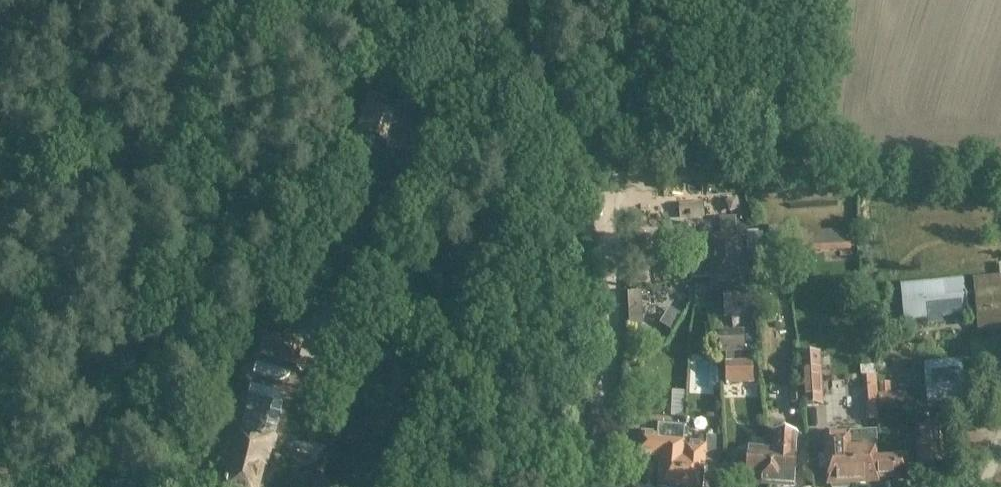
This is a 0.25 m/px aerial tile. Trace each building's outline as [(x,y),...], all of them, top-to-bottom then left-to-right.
[(368,106),(358,133),(387,143),(390,134),(405,139),(414,112),(404,109),(405,105),(400,103),(397,107),(389,105),(383,112),(368,106)] [(366,157),(365,143),(351,144),(351,157),(366,157)] [(695,286),(694,306),(707,306),(706,292),(723,291),(725,317),(752,315),(749,285),(747,285),(747,278),(749,278),(748,263),(746,232),(745,216),(719,218),(720,238),(710,238),(713,285),(706,290),(702,285),(695,286)] [(787,254),(785,230),(784,229),(766,231),(769,260),(788,258),(787,254)] [(785,230),(787,254),(824,254),(823,233),(823,229),(785,230)] [(748,232),(746,232),(748,263),(761,262),(760,232),(748,232)] [(823,233),(824,254),(854,253),(853,232),(823,233)] [(902,285),(905,320),(927,318),(926,305),(961,301),(963,314),(967,314),(968,314),(968,313),(977,312),(979,330),(1000,328),(1000,288),(999,277),(974,280),(975,295),(966,296),(966,293),(965,293),(964,279),(902,285)] [(642,290),(627,291),(629,323),(644,322),(642,290)] [(681,311),(669,305),(659,322),(671,329),(681,311)] [(753,330),(718,333),(720,355),(726,355),(734,354),(755,352),(753,330)] [(299,348),(262,338),(256,362),(257,362),(254,376),(275,381),(280,382),(283,381),(288,378),(290,375),(292,371),(293,371),(299,348)] [(734,354),(726,355),(726,363),(725,363),(725,384),(753,383),(753,363),(734,363),(734,354)] [(803,386),(804,406),(823,405),(820,354),(801,355),(803,386)] [(965,396),(961,365),(924,368),(927,400),(965,396)] [(889,383),(878,383),(878,394),(879,407),(907,406),(907,393),(890,394),(889,383)] [(792,407),(804,406),(803,386),(791,387),(792,407)] [(248,387),(245,401),(244,400),(240,415),(237,414),(234,428),(237,428),(235,434),(239,435),(226,486),(258,486),(263,465),(266,466),(270,449),(272,450),(283,405),(282,401),(279,397),(276,394),(272,392),(248,387)] [(688,425),(661,422),(660,432),(642,430),(634,457),(660,460),(658,486),(680,486),(684,444),(686,444),(688,425)] [(941,427),(917,428),(919,462),(923,462),(927,468),(936,467),(939,461),(943,461),(941,427)] [(770,486),(784,486),(795,486),(795,479),(796,454),(797,436),(773,434),(771,452),(770,486)] [(853,483),(850,448),(875,447),(874,434),(826,437),(829,484),(831,484),(832,486),(850,486),(850,483),(853,483)] [(680,486),(703,486),(706,460),(718,462),(721,438),(707,437),(706,446),(686,444),(684,444),(680,486)] [(876,458),(875,447),(850,448),(853,483),(877,482),(877,478),(906,477),(905,457),(876,458)] [(771,452),(747,451),(746,477),(756,478),(755,485),(770,486),(771,452)]
